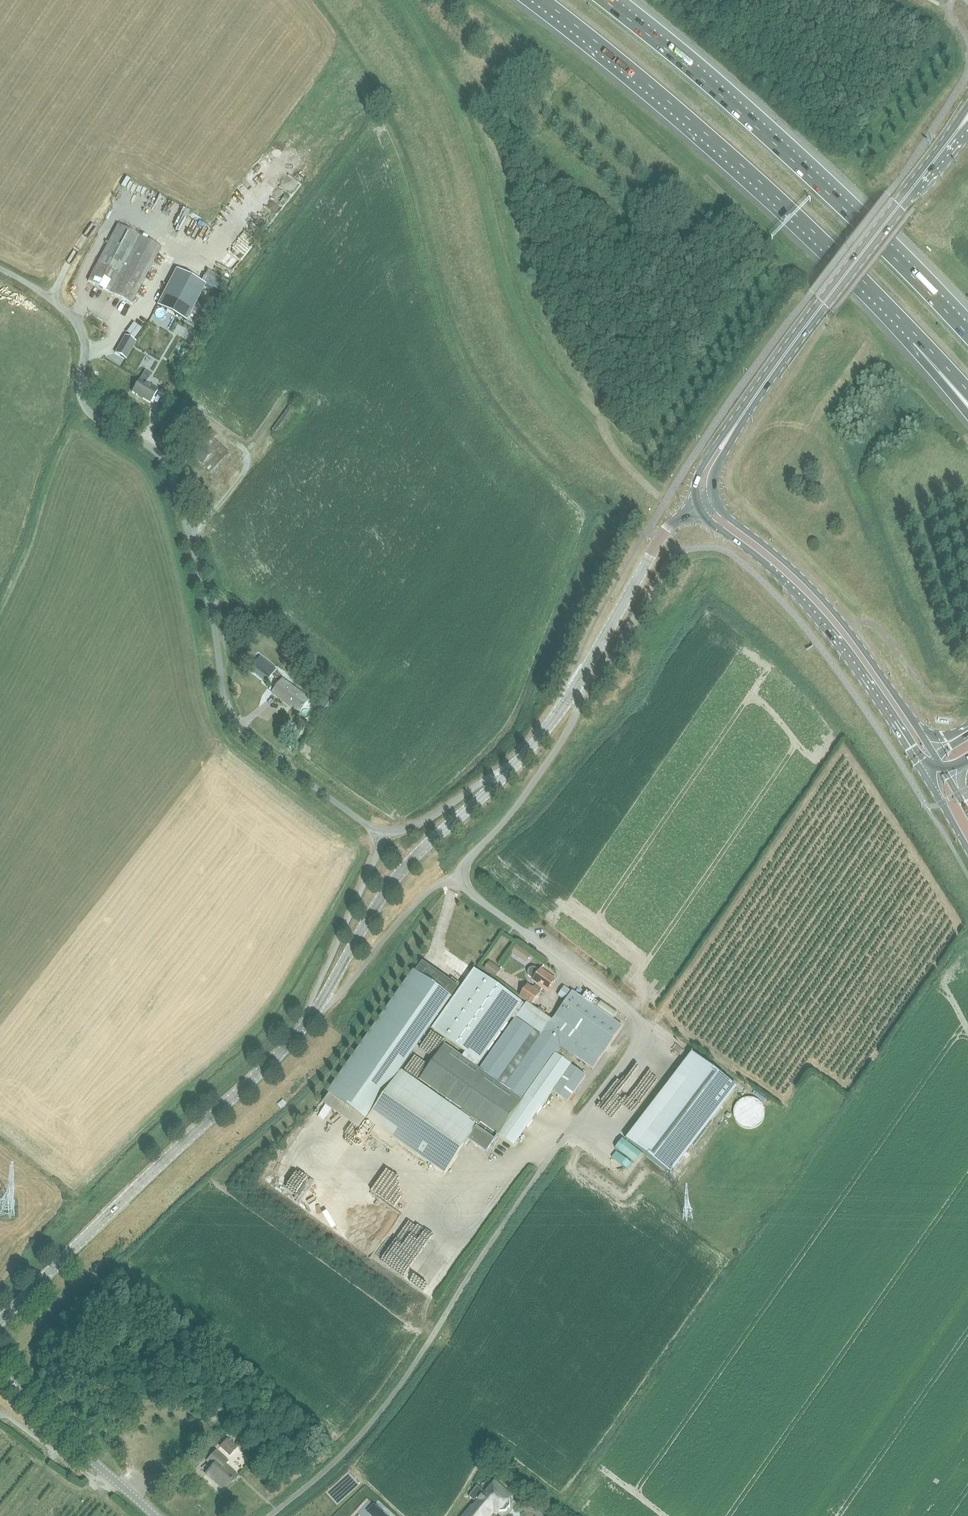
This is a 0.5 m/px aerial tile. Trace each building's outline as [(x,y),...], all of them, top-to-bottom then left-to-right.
[(154,196),(152,199),(158,202),(155,210),(164,214),(169,202),(154,196)] [(131,305),(161,248),(147,240),(118,225),(88,282),(131,305)] [(186,321),(205,286),(177,270),(158,306),(186,321)] [(124,335),(115,353),(125,358),(135,341),(124,335)] [(158,391),(140,380),(132,393),(150,403),(158,391)] [(190,452),(203,465),(212,474),(230,455),(214,440),(218,436),(211,430),(201,440),(190,452)] [(262,661),(252,673),(268,685),(278,673),(262,661)] [(300,712),(310,700),(283,680),(272,693),(289,706),(290,704),(300,712)] [(480,955),(485,948),(476,941),(471,948),(480,955)] [(517,945),(512,953),(518,957),(524,950),(517,945)] [(488,961),(484,968),(496,975),(500,969),(495,965),(488,961)] [(529,978),(532,980),(531,982),(537,986),(534,990),(528,986),(520,997),(530,1004),(538,993),(539,994),(542,990),(546,994),(555,982),(540,970),(539,972),(535,969),(532,968),(530,969),(528,970),(527,973),(527,975),(529,978)] [(444,1103),(400,1072),(453,997),(418,972),(416,971),(329,1094),(367,1121),(376,1127),(371,1135),(392,1150),(397,1142),(445,1175),(470,1140),(486,1152),(498,1135),(515,1147),(553,1092),(567,1102),(586,1077),(571,1066),(577,1059),(593,1070),(622,1028),(571,992),(571,993),(563,987),(557,996),(565,1001),(551,1021),(527,1004),(525,1006),(477,971),(434,1030),(466,1053),(463,1057),(445,1045),(420,1081),(447,1099),(444,1103)] [(586,992),(581,998),(590,1004),(595,998),(586,992)] [(692,1053),(626,1140),(669,1173),(736,1086),(692,1053)] [(280,1106),(286,1101),(282,1097),(277,1102),(280,1106)] [(735,1121),(739,1126),(744,1128),(748,1129),(753,1129),(758,1127),(762,1123),(764,1119),(765,1113),(764,1108),(762,1103),(757,1099),(752,1097),(746,1097),(740,1100),(736,1104),(733,1109),(733,1116),(735,1121)] [(368,1152),(387,1156),(388,1150),(369,1146),(368,1152)] [(213,1411),(233,1415),(234,1409),(214,1406),(213,1411)] [(219,1447),(230,1456),(238,1447),(227,1438),(219,1447)] [(213,1467),(206,1475),(211,1480),(213,1478),(225,1490),(237,1477),(224,1465),(227,1461),(216,1451),(207,1462),(213,1467)] [(463,1515),(486,1515),(491,1510),(497,1515),(500,1511),(506,1510),(510,1505),(510,1499),(513,1496),(509,1493),(494,1480),(485,1492),(483,1490),(478,1486),(470,1496),(476,1502),(474,1505),(473,1505),(463,1515)] [(347,1511),(352,1515),(370,1515),(355,1503),(347,1511)] [(372,1515),(387,1515),(374,1504),(367,1512),(372,1515)]
